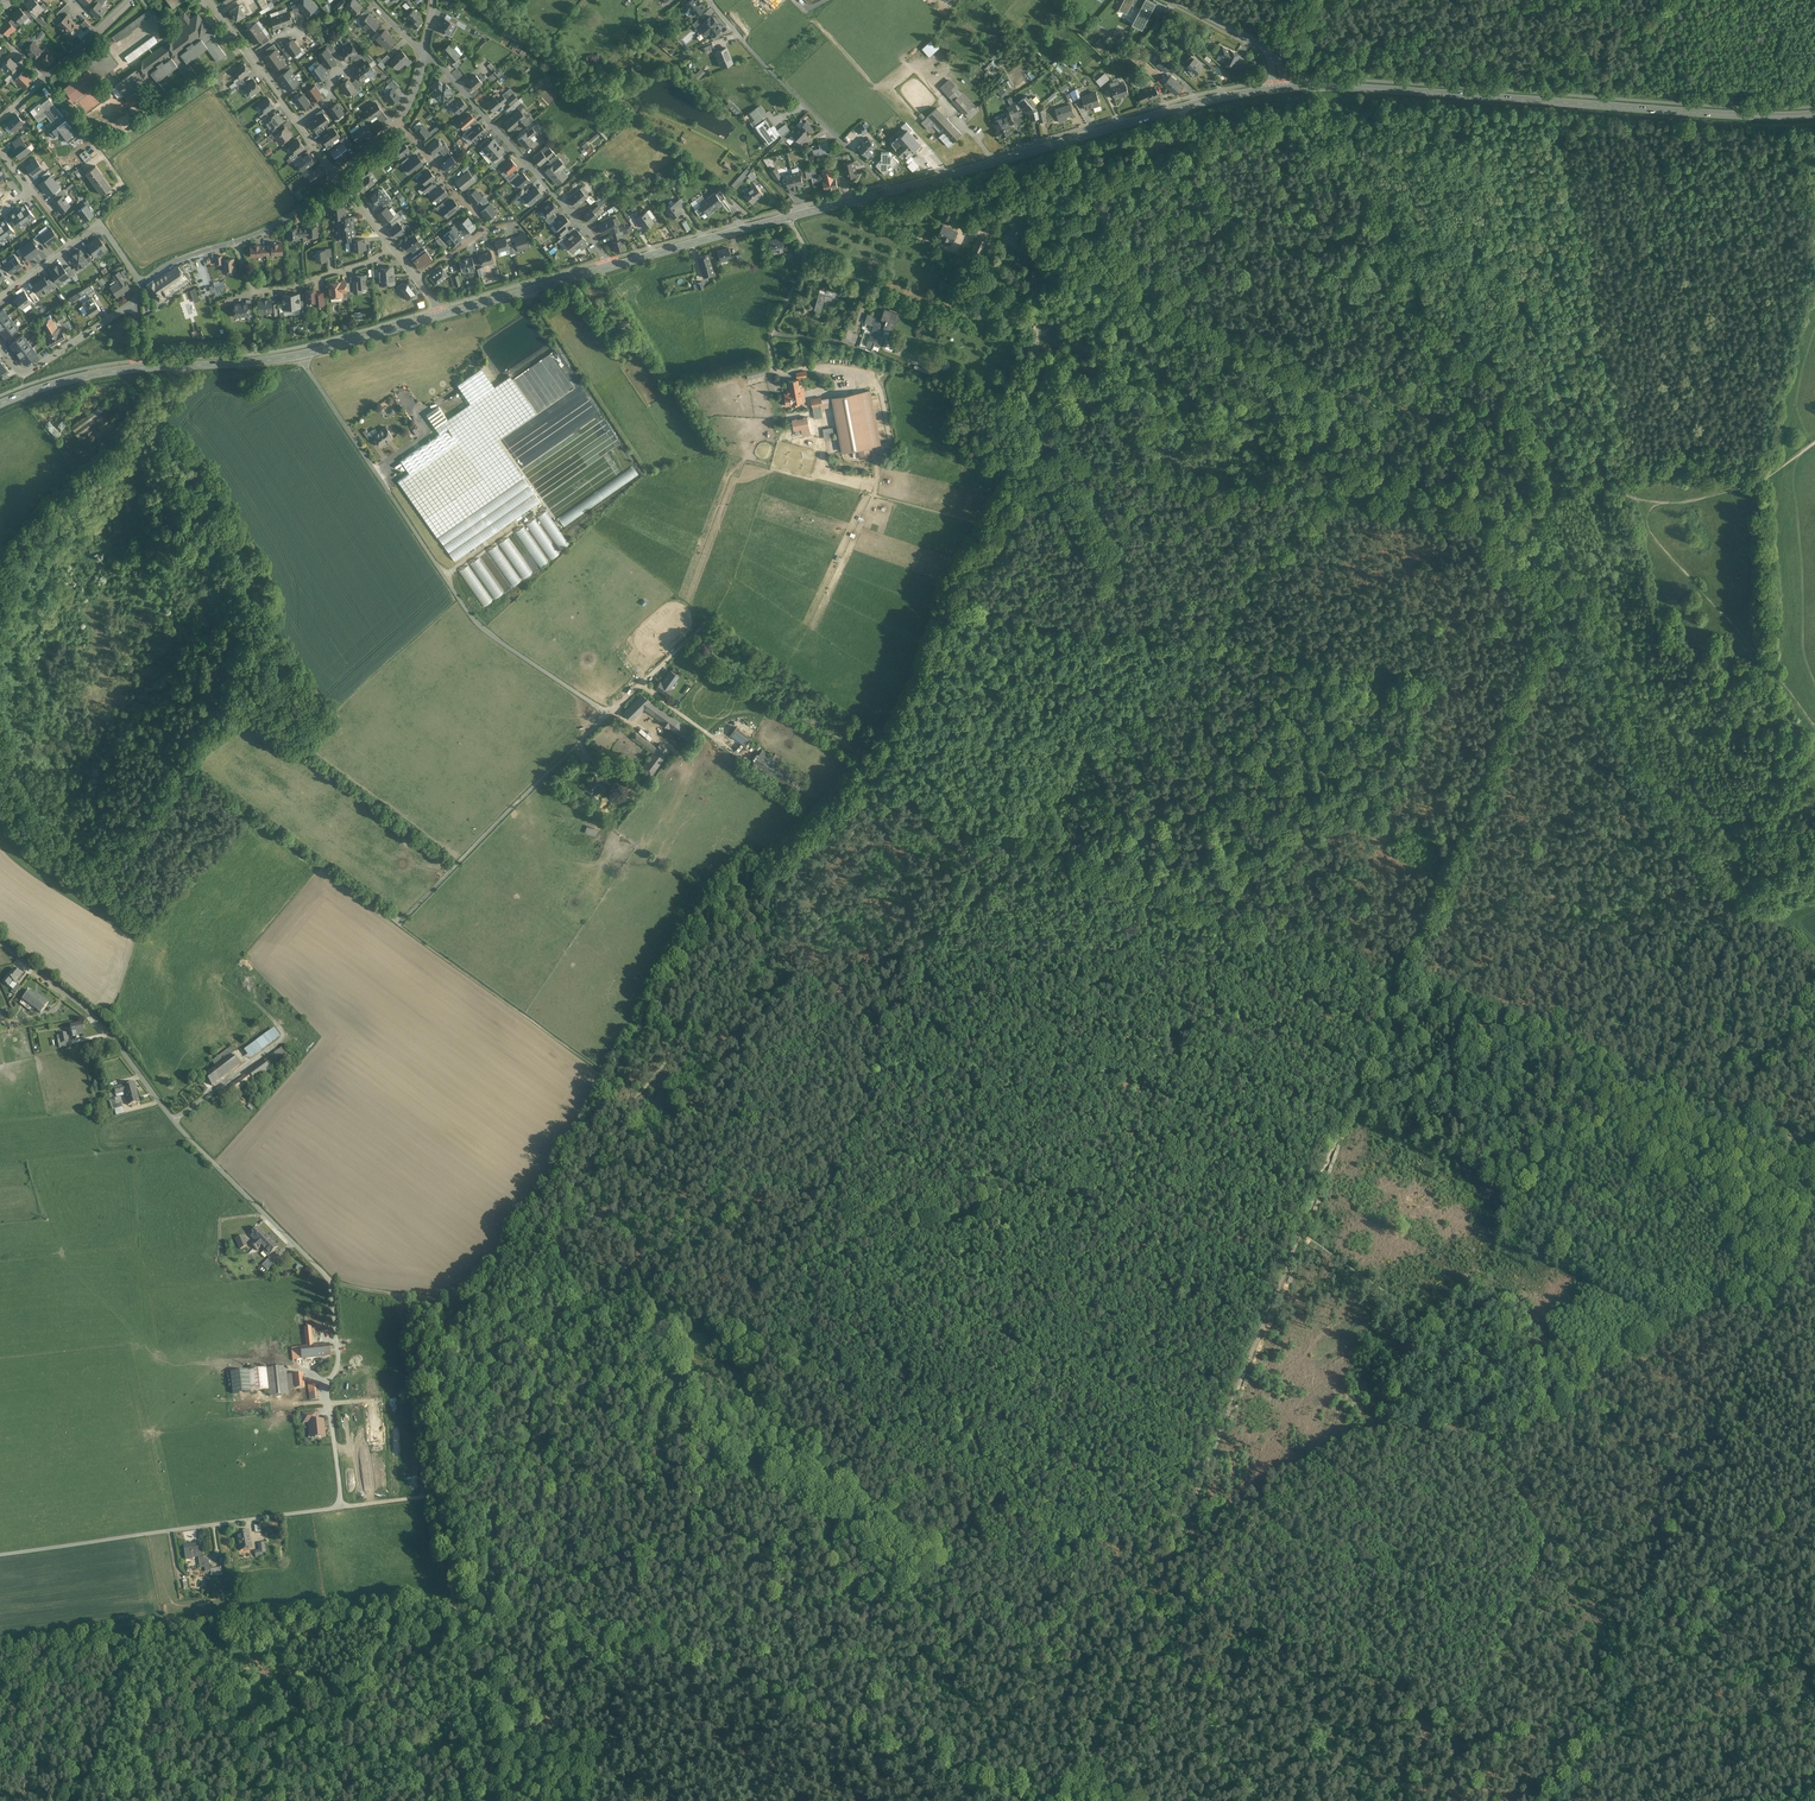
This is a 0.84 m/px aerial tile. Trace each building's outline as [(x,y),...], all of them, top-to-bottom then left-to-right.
[(35,0),(27,0),(25,3),(36,15),(43,8),(35,0)] [(257,1),(263,10),(269,6),(265,0),(258,0),(257,1)] [(290,4),(297,11),(300,9),(307,17),(318,7),(312,0),(294,0),(290,4)] [(336,6),(339,10),(347,3),(344,0),(342,0),(336,6)] [(355,0),(352,0),(345,6),(354,16),(362,8),(355,0)] [(684,4),(685,5),(693,15),(694,14),(695,15),(704,8),(701,4),(698,0),(689,0),(684,4)] [(1151,0),(1145,0),(1144,2),(1139,0),(1124,0),(1119,10),(1127,15),(1132,5),(1140,9),(1132,24),(1142,30),(1157,3),(1151,0)] [(100,5),(98,3),(96,4),(90,10),(98,18),(106,11),(100,5)] [(239,5),(230,10),(232,14),(233,17),(234,17),(236,20),(245,15),(243,12),(245,10),(243,7),(241,8),(239,5)] [(23,12),(19,8),(13,14),(21,23),(28,16),(23,12)] [(32,15),(26,9),(23,12),(28,16),(29,18),(32,15)] [(417,13),(413,9),(407,16),(414,22),(411,25),(415,29),(421,22),(418,19),(420,17),(416,13),(417,13)] [(148,10),(112,37),(116,42),(153,16),(148,10)] [(142,61),(143,63),(135,69),(136,70),(116,85),(126,99),(147,84),(158,99),(166,93),(157,81),(177,66),(188,81),(196,74),(187,62),(207,47),(218,62),(226,56),(215,41),(217,40),(209,29),(198,13),(190,19),(185,12),(179,17),(184,23),(175,31),(180,37),(164,48),(163,46),(142,61)] [(288,12),(279,15),(283,26),(292,22),(288,12)] [(362,13),(357,18),(361,22),(366,17),(362,13)] [(63,19),(58,24),(58,25),(64,31),(73,22),(70,19),(70,17),(68,14),(63,19)] [(379,25),(369,14),(366,17),(361,22),(360,23),(370,33),(379,25)] [(47,23),(39,15),(35,18),(43,27),(47,23)] [(279,15),(271,18),(275,29),(283,26),(279,15)] [(59,16),(53,22),(57,26),(58,25),(58,24),(63,19),(59,16)] [(710,17),(702,24),(701,25),(708,33),(709,32),(712,36),(719,30),(721,29),(714,22),(715,20),(711,16),(710,17)] [(445,18),(438,29),(450,35),(456,24),(450,21),(445,18)] [(18,25),(12,19),(9,21),(15,28),(18,25)] [(7,20),(0,27),(7,34),(10,31),(11,32),(12,32),(13,32),(15,30),(15,28),(9,21),(7,20)] [(85,20),(80,24),(86,30),(91,26),(85,20)] [(73,22),(64,31),(71,38),(81,28),(78,25),(75,25),(73,22)] [(253,25),(244,31),(248,36),(247,36),(247,37),(248,38),(261,29),(256,23),(253,25)] [(261,29),(248,38),(249,40),(250,40),(251,40),(254,44),(260,40),(266,36),(261,29)] [(41,30),(37,38),(41,40),(45,33),(41,30)] [(395,41),(384,30),(380,34),(377,38),(376,39),(386,49),(387,48),(395,41)] [(719,30),(712,36),(711,37),(713,39),(723,36),(719,30)] [(377,31),(371,37),(374,40),(376,39),(377,38),(380,34),(377,31)] [(266,36),(260,40),(263,45),(270,40),(266,35),(266,36)] [(922,48),(929,56),(940,48),(933,39),(922,48)] [(291,41),(284,45),(292,55),(292,56),(300,51),(300,50),(300,49),(298,47),(297,47),(293,41),(291,41)] [(39,48),(33,42),(25,49),(34,58),(39,53),(41,51),(38,48),(39,48)] [(358,53),(351,43),(344,47),(352,58),(356,55),(358,53)] [(460,55),(450,43),(441,51),(452,63),(460,55)] [(522,48),(514,43),(511,47),(519,52),(522,48)] [(273,44),(266,50),(269,54),(275,49),(276,49),(273,44)] [(331,50),(328,45),(325,48),(327,51),(327,50),(330,55),(333,53),(331,50)] [(1189,46),(1186,49),(1192,54),(1195,51),(1189,46)] [(52,54),(45,47),(41,51),(39,53),(45,60),(46,60),(52,54)] [(285,47),(282,49),(288,58),(292,55),(285,47)] [(344,47),(338,51),(346,62),(352,58),(344,47)] [(725,47),(715,51),(721,67),(732,62),(725,47)] [(1223,47),(1219,55),(1226,59),(1224,63),(1233,68),(1235,65),(1240,56),(1223,47)] [(269,54),(264,58),(267,63),(266,64),(267,65),(280,56),(275,49),(269,54)] [(106,50),(68,78),(71,83),(64,88),(73,100),(97,82),(96,80),(110,70),(113,68),(117,65),(106,50)] [(330,55),(327,50),(327,51),(319,56),(323,62),(327,68),(328,68),(336,62),(330,55)] [(402,51),(390,62),(398,70),(405,63),(407,66),(412,61),(402,51)] [(52,54),(46,60),(45,60),(43,62),(47,66),(55,58),(52,54)] [(386,55),(378,64),(382,69),(385,66),(383,64),(389,58),(386,55)] [(1191,55),(1186,60),(1190,63),(1188,65),(1191,68),(1188,71),(1193,76),(1202,66),(1191,55)] [(280,56),(267,65),(268,67),(270,67),(270,66),(273,71),(279,67),(285,63),(280,56)] [(552,56),(549,61),(554,65),(557,60),(552,56)] [(1246,59),(1240,56),(1235,65),(1241,69),(1246,59)] [(18,67),(10,58),(6,61),(2,65),(3,65),(11,74),(18,67)] [(459,59),(453,64),(457,68),(462,63),(459,59)] [(1162,60),(1157,65),(1165,72),(1170,66),(1162,60)] [(369,63),(368,61),(367,62),(361,66),(368,77),(372,74),(373,72),(374,71),(369,63)] [(327,68),(323,62),(320,64),(321,65),(326,71),(329,69),(328,68),(327,68)] [(244,64),(234,71),(240,78),(240,79),(241,78),(249,72),(244,64)] [(326,71),(321,65),(318,67),(324,76),(327,74),(326,71)] [(318,67),(317,66),(311,71),(318,81),(325,76),(318,67)] [(368,77),(361,66),(354,71),(358,77),(361,81),(363,79),(365,80),(368,77)] [(494,71),(487,77),(487,78),(491,83),(496,78),(496,79),(504,72),(501,69),(498,71),(494,67),(494,68),(493,69),(494,71)] [(705,71),(701,68),(695,74),(699,78),(705,71)] [(284,73),(278,77),(281,82),(280,83),(281,85),(294,76),(289,69),(284,73)] [(32,81),(23,72),(19,75),(15,79),(16,79),(21,85),(21,86),(23,88),(24,88),(32,81)] [(16,73),(10,79),(12,82),(16,79),(15,79),(19,75),(16,73)] [(1104,73),(1096,81),(1100,87),(1109,79),(1104,73)] [(118,74),(107,78),(110,85),(120,81),(118,74)] [(475,74),(466,81),(474,90),(482,83),(479,79),(475,74)] [(484,74),(479,79),(482,82),(487,78),(487,77),(484,74)] [(294,76),(281,85),(282,86),(283,86),(284,86),(287,91),(293,86),(299,82),(294,76)] [(1171,76),(1164,83),(1176,94),(1183,87),(1171,76)] [(348,79),(340,85),(344,90),(343,91),(345,94),(347,94),(348,95),(355,90),(356,89),(351,83),(348,79)] [(950,79),(941,87),(969,118),(978,110),(950,79)] [(1141,79),(1138,80),(1140,83),(1137,84),(1139,88),(1148,84),(1146,79),(1142,80),(1141,79)] [(254,80),(244,87),(247,91),(244,94),(247,99),(260,89),(254,80)] [(358,84),(355,80),(351,83),(356,89),(355,90),(357,92),(362,89),(358,84)] [(400,87),(393,80),(388,83),(392,89),(394,91),(400,87)] [(439,80),(432,86),(436,91),(443,85),(439,80)] [(243,81),(237,85),(236,86),(238,89),(246,84),(243,81)] [(299,82),(293,86),(295,89),(302,84),(300,81),(299,82)] [(1066,83),(1059,88),(1063,92),(1069,87),(1066,83)] [(436,91),(434,93),(439,99),(440,98),(443,101),(452,93),(449,90),(451,89),(448,85),(446,87),(444,84),(443,85),(436,91)] [(1111,88),(1114,98),(1128,94),(1124,84),(1111,88)] [(322,94),(316,85),(313,87),(319,96),(322,94)] [(319,96),(313,87),(306,92),(313,101),(320,97),(319,96)] [(1003,88),(998,93),(1003,98),(1008,93),(1003,88)] [(1072,90),(1069,92),(1073,100),(1080,98),(1077,88),(1072,90)] [(392,89),(385,94),(386,96),(386,98),(388,101),(390,101),(392,104),(399,99),(394,91),(392,89)] [(501,104),(506,100),(511,105),(518,99),(509,89),(506,92),(502,95),(502,94),(497,99),(495,97),(487,104),(493,111),(501,104)] [(1146,91),(1137,95),(1141,103),(1150,99),(1150,101),(1159,97),(1155,89),(1147,93),(1146,91)] [(1096,92),(1082,97),(1086,112),(1096,109),(1095,106),(1100,104),(1096,92)] [(310,103),(304,94),(301,96),(307,105),(310,103)] [(1018,102),(1027,113),(1034,107),(1033,106),(1036,103),(1030,96),(1028,98),(1026,95),(1018,102)] [(301,96),(294,100),(301,110),(308,105),(301,96)] [(453,97),(448,102),(452,106),(452,105),(457,101),(453,97)] [(622,104),(618,101),(619,100),(614,97),(611,102),(620,108),(619,109),(623,111),(627,105),(623,103),(622,104)] [(268,98),(259,105),(264,113),(266,112),(274,106),(268,98)] [(457,101),(452,105),(452,106),(458,113),(467,105),(460,98),(457,101)] [(63,117),(49,99),(40,105),(43,108),(37,113),(35,114),(39,120),(47,114),(55,123),(53,125),(63,117)] [(519,99),(513,104),(516,107),(522,103),(519,99)] [(376,103),(364,112),(370,120),(376,116),(382,111),(376,103)] [(1014,103),(1007,107),(1010,113),(1017,110),(1014,103)] [(39,104),(34,108),(37,113),(43,108),(40,105),(39,104)] [(343,113),(337,104),(330,108),(330,109),(337,117),(337,118),(343,113)] [(762,138),(767,145),(773,141),(773,142),(778,138),(777,137),(778,136),(780,134),(777,130),(774,125),(771,126),(765,118),(763,116),(767,113),(766,112),(761,104),(749,112),(754,119),(754,120),(757,124),(755,126),(764,137),(762,138)] [(1071,104),(1055,108),(1059,122),(1068,119),(1067,115),(1074,113),(1071,104)] [(937,108),(921,122),(929,130),(937,123),(945,131),(939,136),(948,146),(961,134),(937,108)] [(337,117),(330,109),(328,111),(334,119),(337,117)] [(527,118),(520,110),(519,111),(519,110),(515,113),(521,120),(518,123),(521,126),(523,123),(528,120),(527,118)] [(1044,110),(1037,111),(1039,122),(1046,120),(1044,110)] [(382,111),(376,116),(381,123),(387,118),(382,111)] [(16,112),(5,122),(14,131),(25,121),(16,112)] [(468,114),(457,123),(463,130),(469,124),(475,119),(471,113),(469,114),(468,114)] [(521,120),(515,113),(504,123),(510,130),(518,123),(521,120)] [(270,118),(265,121),(265,122),(266,123),(265,124),(268,128),(270,128),(271,130),(281,122),(275,114),(270,118)] [(998,130),(995,131),(998,137),(1010,131),(1007,125),(1013,122),(1009,114),(994,122),(998,130)] [(262,119),(259,121),(262,124),(265,122),(265,121),(270,118),(268,115),(262,119)] [(318,118),(310,123),(316,131),(320,128),(328,123),(322,115),(318,118)] [(534,119),(531,115),(527,118),(528,120),(523,123),(526,126),(534,119)] [(78,136),(63,117),(53,125),(56,128),(49,133),(53,138),(61,132),(69,142),(78,136)] [(475,119),(469,124),(471,127),(478,121),(475,119)] [(362,120),(359,123),(361,127),(362,127),(365,131),(368,129),(362,120)] [(807,120),(801,127),(808,133),(813,128),(810,124),(811,123),(807,120)] [(785,123),(777,130),(780,134),(783,137),(790,130),(785,123)] [(473,131),(469,134),(469,135),(474,140),(486,130),(480,124),(473,131)] [(862,124),(858,129),(863,134),(868,130),(862,124)] [(430,134),(423,125),(415,131),(422,140),(430,134)] [(909,125),(900,132),(904,138),(913,130),(909,125)] [(361,127),(352,134),(357,142),(359,142),(361,140),(362,139),(367,134),(365,131),(362,127),(361,127)] [(532,127),(526,133),(526,132),(517,139),(525,148),(534,141),(531,137),(536,132),(532,127)] [(799,142),(808,133),(801,127),(796,131),(794,129),(791,132),(793,134),(792,135),(796,139),(799,142)] [(280,132),(274,136),(275,137),(277,140),(279,141),(281,143),(291,136),(291,134),(289,132),(287,132),(285,128),(280,132)] [(278,129),(269,135),(272,140),(275,137),(274,136),(280,132),(278,129)] [(328,132),(321,137),(326,145),(327,145),(331,142),(338,137),(332,129),(328,132)] [(792,135),(787,140),(791,144),(796,139),(792,135)] [(21,136),(13,142),(17,147),(13,150),(19,158),(31,149),(21,136)] [(346,136),(340,141),(342,143),(343,143),(347,149),(352,145),(346,136)] [(487,138),(480,145),(482,148),(490,141),(487,138)] [(868,138),(859,147),(870,158),(874,154),(871,150),(875,146),(868,138)] [(397,139),(389,146),(393,150),(395,148),(401,143),(397,139)] [(437,139),(427,146),(434,154),(439,150),(443,147),(443,146),(442,145),(442,144),(439,140),(438,140),(437,139)] [(490,141),(482,148),(487,154),(498,144),(493,139),(490,141)] [(905,139),(896,147),(903,156),(913,148),(905,139)] [(298,140),(289,147),(294,155),(295,155),(296,154),(304,148),(298,140)] [(582,145),(584,148),(581,150),(585,154),(592,148),(588,144),(590,142),(587,140),(582,145)] [(409,150),(403,142),(401,143),(395,148),(398,151),(397,152),(401,157),(405,154),(406,154),(409,152),(408,151),(409,150)] [(342,143),(331,151),(337,160),(349,152),(347,149),(343,143),(342,143)] [(443,147),(439,150),(443,155),(450,150),(445,144),(443,146),(443,147)] [(498,144),(487,154),(493,160),(500,153),(503,150),(498,144)] [(548,149),(546,146),(534,157),(541,165),(548,158),(547,158),(550,156),(553,153),(554,152),(549,147),(548,149)] [(85,162),(92,159),(86,149),(80,153),(85,162)] [(881,160),(875,166),(884,174),(889,170),(887,168),(890,165),(892,168),(899,161),(889,152),(881,152),(881,160)] [(500,153),(493,160),(495,163),(503,156),(500,153)] [(828,153),(819,155),(822,165),(830,163),(828,153)] [(303,158),(297,163),(302,170),(314,162),(309,154),(303,158)] [(298,157),(292,161),(295,164),(297,163),(303,158),(300,155),(298,157)] [(406,164),(404,165),(410,172),(415,168),(416,170),(423,165),(421,163),(422,162),(417,155),(410,160),(406,164)] [(557,155),(550,161),(553,165),(559,160),(559,161),(561,159),(557,155)] [(841,155),(831,157),(833,164),(843,162),(841,155)] [(451,156),(441,164),(448,172),(458,164),(451,156)] [(33,162),(28,166),(35,174),(44,167),(35,157),(31,160),(33,162)] [(511,159),(502,166),(508,173),(512,170),(517,166),(511,159)] [(553,165),(547,171),(558,183),(566,176),(559,168),(563,165),(559,161),(559,160),(553,165)] [(853,161),(842,163),(846,178),(857,175),(853,161)] [(111,188),(95,166),(86,172),(102,194),(111,188)] [(80,167),(74,171),(79,178),(85,174),(80,167)] [(366,167),(359,174),(362,178),(367,174),(367,175),(371,172),(366,167)] [(805,170),(807,179),(810,178),(810,175),(816,174),(814,167),(805,170)] [(824,180),(835,177),(832,167),(821,170),(824,180)] [(312,168),(303,174),(306,177),(308,175),(314,171),(312,168)] [(314,171),(308,175),(310,177),(309,178),(309,179),(310,180),(311,181),(312,180),(313,183),(314,182),(315,183),(318,181),(317,180),(324,175),(318,168),(314,171)] [(775,168),(770,171),(776,181),(781,177),(775,168)] [(428,170),(419,177),(425,184),(426,185),(431,182),(435,178),(428,170)] [(512,170),(508,173),(504,177),(508,181),(510,179),(515,174),(512,170)] [(752,170),(747,175),(752,181),(757,177),(752,170)] [(802,171),(793,173),(796,188),(803,186),(801,176),(803,175),(802,171)] [(39,184),(44,191),(55,183),(47,172),(42,176),(44,180),(39,184)] [(468,172),(456,182),(463,190),(475,180),(468,172)] [(515,174),(510,179),(513,183),(516,181),(515,180),(520,175),(518,172),(515,174)] [(520,175),(515,180),(516,181),(522,187),(530,180),(523,173),(520,175)] [(793,173),(784,175),(785,180),(787,179),(791,194),(798,193),(796,188),(793,173)] [(362,178),(356,183),(363,192),(374,183),(367,175),(367,174),(362,178)] [(597,175),(589,181),(595,188),(599,185),(598,183),(601,181),(597,175)] [(824,180),(822,181),(825,190),(838,187),(835,177),(824,180)] [(425,184),(421,187),(425,192),(427,191),(434,185),(431,182),(426,185),(425,184)] [(56,195),(61,191),(55,183),(44,191),(48,197),(54,193),(56,195)] [(751,187),(744,193),(751,202),(756,198),(756,199),(763,194),(754,183),(750,186),(751,187)] [(434,185),(427,191),(430,194),(438,188),(435,184),(434,185)] [(444,190),(441,186),(438,188),(430,194),(429,195),(433,200),(435,198),(438,202),(448,194),(445,189),(444,190)] [(530,190),(523,196),(524,197),(531,205),(542,194),(535,186),(530,190)] [(528,188),(520,195),(523,199),(524,197),(523,196),(530,190),(528,188)] [(580,188),(569,198),(576,206),(586,198),(587,197),(580,188)] [(54,196),(57,199),(63,195),(66,192),(64,189),(61,191),(56,195),(54,196)] [(379,189),(365,199),(369,204),(369,203),(373,208),(386,199),(385,198),(379,189)] [(476,189),(468,196),(474,204),(479,200),(482,197),(476,189)] [(300,190),(295,193),(299,200),(304,196),(300,190)] [(401,192),(397,195),(402,201),(405,198),(401,192)] [(603,193),(596,196),(597,199),(595,200),(596,202),(605,198),(603,193)] [(715,193),(699,204),(706,213),(721,201),(715,193)] [(587,197),(586,198),(590,204),(595,200),(590,194),(587,197)] [(57,199),(52,202),(60,214),(71,206),(63,195),(57,199)] [(482,197),(479,200),(483,206),(489,201),(484,196),(482,197)] [(459,208),(453,200),(445,206),(441,210),(447,217),(459,208)] [(551,201),(542,209),(548,216),(548,217),(553,213),(558,209),(551,201)] [(676,201),(667,207),(671,213),(670,214),(673,218),(683,211),(680,207),(676,201)] [(442,203),(436,208),(439,212),(441,210),(445,206),(442,203)] [(25,204),(10,215),(20,229),(35,218),(25,204)] [(85,204),(77,211),(85,221),(93,215),(85,204)] [(491,204),(481,212),(487,220),(492,216),(495,216),(496,208),(493,208),(491,204)] [(598,205),(592,210),(591,208),(583,215),(590,222),(597,216),(596,214),(601,208),(599,206),(598,205)] [(344,206),(329,208),(330,219),(337,218),(337,215),(345,214),(344,206)] [(386,207),(377,214),(384,223),(389,220),(393,216),(386,207)] [(646,211),(637,217),(644,228),(653,222),(651,218),(646,211)] [(397,213),(393,216),(389,220),(391,223),(399,216),(397,213)] [(553,213),(548,217),(548,216),(545,219),(548,223),(556,216),(553,213)] [(564,215),(553,224),(559,230),(560,232),(566,227),(570,223),(564,215)] [(345,217),(341,218),(341,222),(338,222),(339,230),(353,228),(353,221),(353,220),(346,221),(346,217),(345,217)] [(468,218),(459,224),(463,228),(467,233),(470,230),(470,231),(475,227),(475,226),(468,218)] [(0,223),(0,244),(15,233),(5,219),(0,223)] [(612,219),(599,225),(603,233),(609,230),(616,227),(616,226),(612,219)] [(399,223),(389,230),(396,239),(404,232),(402,229),(403,229),(404,227),(402,226),(401,226),(399,223)] [(943,224),(938,234),(953,241),(955,236),(956,237),(957,235),(956,234),(957,230),(943,224)] [(616,227),(609,230),(610,234),(618,231),(620,231),(619,227),(618,225),(616,226),(616,227)] [(38,232),(35,235),(36,236),(41,243),(44,241),(48,245),(58,237),(50,226),(40,234),(38,232)] [(317,226),(307,227),(307,228),(308,237),(308,238),(318,237),(317,226)] [(566,227),(560,232),(559,230),(557,232),(561,238),(562,237),(565,234),(569,230),(566,227)] [(569,230),(565,234),(568,237),(576,230),(573,227),(569,230)] [(297,228),(287,229),(288,240),(298,239),(298,237),(297,229),(297,228)] [(353,228),(339,230),(339,238),(343,237),(343,241),(349,240),(348,237),(354,236),(353,228)] [(467,233),(463,228),(459,231),(464,237),(467,234),(467,233)] [(452,229),(444,236),(447,240),(447,241),(448,242),(449,242),(452,247),(454,245),(455,246),(457,244),(457,242),(461,240),(457,236),(457,235),(456,234),(456,233),(455,233),(452,229)] [(576,230),(568,237),(565,234),(562,237),(564,240),(563,241),(567,245),(568,245),(570,247),(569,247),(573,252),(579,247),(585,241),(586,240),(582,236),(581,236),(580,235),(580,234),(576,230)] [(618,231),(610,234),(615,251),(625,249),(622,238),(620,239),(618,231)] [(413,234),(402,243),(406,248),(410,249),(419,242),(413,234)] [(38,245),(41,243),(36,236),(26,243),(36,256),(42,251),(38,245)] [(526,236),(514,239),(516,244),(518,252),(530,249),(526,236)] [(987,240),(978,236),(972,249),(981,253),(987,240)] [(100,237),(89,245),(92,249),(96,255),(100,252),(101,254),(105,251),(104,249),(107,247),(100,237)] [(447,246),(440,238),(437,241),(444,249),(447,246)] [(782,238),(770,241),(773,250),(778,248),(779,252),(785,251),(782,238)] [(356,239),(356,240),(350,240),(351,251),(366,250),(365,242),(357,243),(356,239)] [(506,239),(495,242),(498,252),(508,249),(509,249),(507,245),(506,239)] [(585,241),(579,247),(582,250),(588,245),(585,241)] [(419,242),(410,249),(414,254),(422,247),(419,243),(420,243),(419,242)] [(36,256),(26,243),(16,250),(21,257),(24,255),(28,261),(36,256)] [(277,243),(273,244),(271,245),(272,256),(283,255),(282,244),(278,244),(277,243)] [(259,245),(254,245),(254,246),(250,246),(251,258),(262,257),(262,255),(261,247),(261,245),(259,246),(259,245)] [(728,248),(718,251),(720,260),(731,257),(728,248)] [(96,255),(92,249),(87,253),(89,256),(91,259),(96,255)] [(425,249),(412,259),(419,268),(432,258),(425,249)] [(79,250),(74,254),(83,265),(88,261),(86,259),(79,250)] [(325,250),(315,251),(316,262),(327,261),(326,257),(326,250),(325,250)] [(491,253),(479,256),(482,266),(494,263),(491,253)] [(74,254),(69,257),(75,266),(78,269),(83,265),(74,254)] [(708,254),(697,257),(703,277),(714,274),(708,254)] [(15,255),(3,264),(7,269),(4,272),(7,276),(22,265),(15,255)] [(472,257),(459,261),(462,272),(475,268),(472,257)] [(233,259),(223,260),(224,272),(226,272),(227,276),(233,276),(232,271),(234,271),(234,270),(235,269),(235,266),(234,265),(233,259)] [(53,269),(49,271),(58,284),(69,276),(65,269),(60,263),(56,266),(55,265),(52,267),(53,269)] [(69,266),(65,269),(69,276),(71,277),(75,274),(69,266)] [(177,267),(158,280),(164,289),(166,287),(170,292),(169,292),(171,294),(188,283),(177,267)] [(392,269),(384,270),(385,276),(379,276),(380,284),(381,285),(384,285),(385,286),(388,286),(389,285),(393,284),(394,283),(393,268),(392,268),(392,269)] [(442,268),(430,278),(436,285),(448,276),(442,268)] [(123,279),(119,272),(113,275),(118,282),(123,279)] [(365,276),(356,277),(357,285),(357,293),(361,293),(361,289),(366,288),(365,276)] [(43,277),(32,284),(40,295),(51,287),(46,280),(43,277)] [(50,278),(46,280),(51,287),(53,290),(57,287),(50,278)] [(118,282),(110,288),(117,298),(130,289),(123,279),(118,282)] [(158,280),(154,283),(153,281),(147,286),(159,301),(169,292),(170,292),(166,287),(164,289),(158,280)] [(224,280),(213,283),(216,293),(223,291),(222,288),(226,287),(224,280)] [(340,282),(329,283),(330,298),(342,297),(342,295),(347,295),(346,292),(346,291),(342,292),(341,287),(340,282)] [(409,282),(399,290),(407,300),(417,292),(409,282)] [(91,285),(79,292),(81,296),(82,296),(86,294),(87,295),(88,295),(94,291),(91,285)] [(833,292),(826,289),(825,292),(820,291),(819,292),(815,307),(822,309),(825,298),(837,301),(838,294),(843,295),(844,289),(840,288),(840,286),(835,285),(833,292)] [(26,288),(14,296),(22,308),(34,300),(26,288)] [(194,303),(199,302),(194,289),(190,290),(194,303)] [(316,290),(306,291),(307,303),(314,302),(317,302),(316,294),(316,290)] [(79,292),(69,299),(70,303),(81,296),(79,292)] [(323,293),(316,294),(317,302),(314,302),(314,307),(324,306),(323,293)] [(293,294),(289,295),(282,296),(284,312),(300,311),(300,308),(299,301),(299,294),(293,295),(293,294)] [(863,295),(860,303),(867,305),(870,297),(863,295)] [(92,298),(82,305),(91,317),(101,311),(92,298)] [(271,301),(258,302),(259,312),(266,312),(267,312),(272,312),(271,305),(271,301)] [(246,304),(234,305),(234,309),(233,310),(234,312),(235,313),(235,317),(249,316),(248,308),(248,304),(246,304)] [(0,309),(0,332),(5,338),(7,337),(10,340),(14,336),(12,333),(19,328),(4,306),(0,309)] [(869,315),(867,322),(874,324),(867,345),(874,347),(875,344),(880,346),(882,339),(878,337),(882,327),(891,330),(897,313),(889,310),(888,312),(884,311),(882,319),(869,315)] [(60,311),(53,314),(57,323),(64,320),(60,311)] [(362,313),(354,313),(355,321),(362,320),(362,313)] [(45,321),(41,324),(47,335),(57,329),(51,318),(45,321)] [(67,321),(63,324),(67,331),(72,328),(67,321)] [(57,329),(47,335),(49,338),(47,340),(51,347),(66,338),(62,331),(60,332),(58,329),(57,329)] [(16,339),(14,336),(10,340),(11,342),(9,344),(23,364),(37,355),(22,335),(16,339)] [(914,369),(933,374),(935,369),(916,364),(914,369)] [(764,366),(746,370),(748,379),(766,374),(764,366)] [(409,474),(398,482),(455,562),(541,502),(497,440),(536,413),(510,376),(494,387),(481,369),(457,386),(469,404),(447,419),(438,407),(426,415),(440,434),(401,461),(409,474)] [(799,379),(789,381),(790,390),(788,390),(788,394),(785,394),(786,401),(785,401),(786,405),(790,405),(790,403),(793,403),(794,405),(798,405),(798,402),(805,401),(802,387),(801,387),(799,379)] [(870,391),(859,393),(858,393),(868,447),(880,445),(870,391)] [(858,393),(833,397),(834,406),(843,452),(868,447),(858,393)] [(833,397),(821,399),(822,405),(820,406),(821,408),(834,406),(833,397)] [(821,398),(812,399),(813,407),(820,406),(822,405),(821,399),(821,398)] [(820,406),(813,407),(815,419),(823,418),(821,408),(820,406)] [(100,408),(71,427),(80,441),(110,422),(100,408)] [(807,417),(792,420),(794,430),(801,428),(809,427),(807,417)] [(386,427),(373,436),(380,446),(393,437),(386,427)] [(809,427),(801,428),(803,435),(811,434),(809,427)] [(413,439),(420,435),(415,428),(409,431),(413,439)] [(371,438),(366,430),(363,432),(368,440),(371,438)] [(869,449),(859,451),(861,458),(870,456),(869,449)] [(580,503),(558,517),(564,526),(595,506),(593,502),(595,501),(596,503),(633,479),(632,477),(629,478),(626,473),(580,503)] [(538,516),(559,551),(568,545),(547,510),(538,516)] [(559,554),(535,518),(527,524),(551,560),(559,554)] [(515,532),(538,568),(548,562),(525,526),(515,532)] [(500,542),(523,580),(532,574),(509,537),(500,542)] [(489,549),(457,571),(474,594),(492,581),(495,585),(508,576),(489,549)] [(671,670),(662,683),(660,681),(656,687),(668,695),(672,689),(670,688),(678,676),(671,670)] [(693,732),(642,694),(624,712),(632,719),(644,708),(660,720),(660,721),(669,728),(670,727),(687,740),(693,732)] [(629,731),(620,724),(618,726),(627,734),(629,731)] [(751,738),(737,727),(730,736),(745,746),(751,738)] [(654,749),(635,735),(632,738),(651,752),(654,749)] [(670,752),(660,744),(657,749),(667,756),(670,752)] [(667,756),(657,749),(642,769),(652,776),(667,756)] [(805,782),(762,750),(752,765),(795,796),(805,782)] [(611,785),(595,774),(585,788),(592,793),(598,784),(602,787),(607,790),(611,785)] [(625,776),(620,782),(621,783),(618,786),(624,791),(632,782),(625,776)] [(592,793),(591,795),(594,797),(602,787),(598,784),(592,793)] [(824,794),(810,808),(816,814),(829,800),(824,794)] [(598,830),(586,826),(584,833),(596,836),(598,830)] [(21,975),(14,969),(8,977),(12,980),(15,983),(21,975)] [(12,980),(8,977),(3,982),(8,986),(12,980)] [(15,983),(12,980),(8,986),(16,993),(21,987),(15,983)] [(28,990),(22,999),(40,1013),(48,1002),(35,992),(34,994),(28,990)] [(82,1024),(70,1026),(72,1037),(80,1036),(79,1035),(84,1034),(82,1024)] [(258,1025),(246,1034),(249,1038),(262,1030),(258,1025)] [(250,1058),(280,1037),(274,1028),(244,1050),(250,1058)] [(60,1034),(62,1044),(68,1043),(68,1042),(67,1033),(60,1034)] [(68,1046),(68,1043),(62,1044),(60,1034),(57,1035),(59,1047),(68,1046)] [(284,1046),(264,1061),(270,1069),(274,1066),(276,1068),(291,1057),(284,1046)] [(231,1047),(211,1062),(215,1067),(231,1055),(231,1056),(235,1053),(231,1047)] [(215,1067),(212,1070),(220,1080),(239,1066),(231,1056),(231,1055),(215,1067)] [(264,1061),(248,1073),(253,1080),(254,1081),(270,1069),(264,1061)] [(212,1070),(203,1076),(211,1086),(220,1080),(212,1070)] [(248,1073),(230,1086),(236,1092),(253,1080),(248,1073)] [(134,1082),(123,1085),(123,1086),(125,1092),(126,1095),(137,1092),(134,1082)] [(123,1086),(114,1088),(116,1094),(125,1092),(123,1086)] [(137,1092),(126,1095),(128,1105),(139,1102),(137,1092)] [(124,1113),(121,1097),(112,1098),(115,1115),(124,1113)] [(258,1228),(250,1236),(255,1240),(251,1245),(254,1248),(258,1243),(266,1236),(258,1228)] [(242,1235),(235,1238),(240,1249),(247,1246),(242,1235)] [(277,1247),(266,1236),(258,1243),(261,1247),(265,1250),(260,1254),(265,1259),(267,1256),(268,1257),(271,1253),(273,1253),(276,1250),(276,1249),(277,1247)] [(269,1258),(262,1266),(267,1271),(274,1263),(269,1258)] [(311,1327),(304,1327),(306,1346),(313,1346),(311,1327)] [(329,1344),(314,1345),(316,1358),(331,1356),(329,1344)] [(306,1346),(300,1347),(302,1360),(316,1358),(314,1345),(313,1346),(306,1346)] [(300,1347),(292,1348),(293,1360),(302,1360),(300,1347)] [(286,1367),(267,1369),(269,1390),(270,1397),(289,1395),(288,1390),(287,1375),(286,1367)] [(267,1369),(249,1371),(251,1392),(269,1390),(267,1369)] [(303,1374),(293,1375),(295,1389),(305,1388),(303,1374)] [(293,1375),(287,1375),(288,1390),(295,1389),(293,1375)] [(315,1382),(308,1383),(310,1400),(318,1400),(315,1382)] [(316,1413),(303,1414),(303,1423),(309,1422),(317,1421),(316,1413)] [(317,1421),(309,1422),(310,1434),(315,1434),(315,1437),(325,1436),(323,1420),(317,1421)] [(248,1529),(237,1532),(241,1550),(252,1548),(248,1529)] [(264,1542),(259,1542),(260,1549),(255,1550),(256,1555),(256,1556),(260,1556),(259,1554),(265,1553),(264,1542)] [(196,1543),(185,1544),(186,1549),(184,1549),(186,1560),(193,1558),(192,1557),(196,1557),(196,1556),(199,1555),(201,1565),(204,1564),(205,1564),(204,1560),(202,1546),(197,1547),(196,1543)] [(212,1576),(222,1574),(221,1566),(211,1568),(212,1576)]
